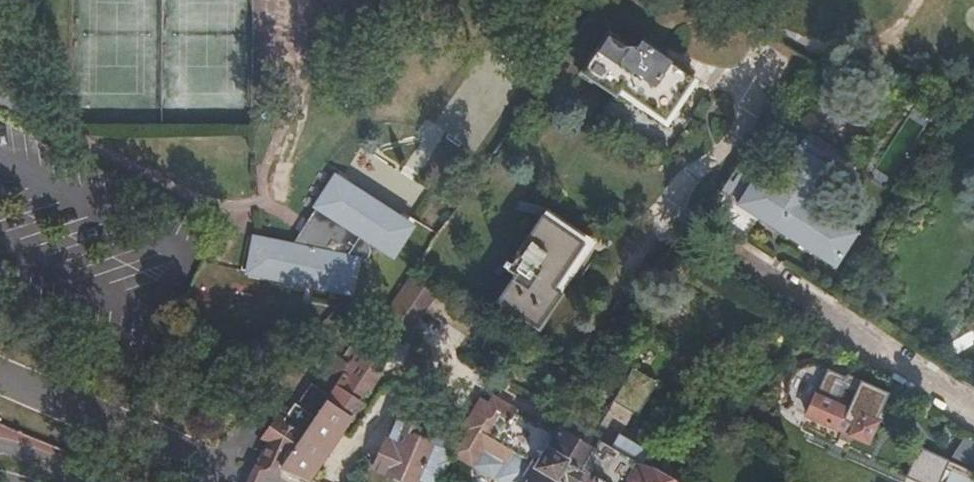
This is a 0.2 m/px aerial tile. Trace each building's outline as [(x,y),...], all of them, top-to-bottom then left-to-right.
[(633,49),(639,39),(612,21),(606,30),(633,49)] [(692,74),(639,39),(633,49),(606,30),(578,72),(614,97),(619,89),(662,118),(692,74)] [(656,127),(662,118),(619,89),(614,97),(656,127)] [(778,180),(761,169),(740,201),(780,228),(781,226),(797,236),(795,239),(834,265),(856,232),(810,201),(842,154),(810,133),(778,180)] [(289,257),(253,253),(247,284),(305,295),(305,290),(321,293),(320,298),(349,303),(353,279),(348,276),(351,270),(352,271),(353,271),(353,272),(354,272),(355,272),(356,272),(357,272),(358,272),(359,272),(360,272),(361,272),(362,272),(362,271),(363,271),(364,271),(364,270),(365,270),(365,269),(366,269),(366,268),(367,268),(367,267),(367,266),(368,266),(368,265),(368,264),(368,263),(368,262),(369,262),(369,261),(368,260),(368,259),(368,258),(368,257),(367,256),(367,255),(366,255),(366,254),(365,253),(364,253),(364,252),(363,252),(365,249),(391,266),(409,239),(334,189),(306,231),(312,234),(303,247),(298,243),(289,257)] [(552,289),(583,244),(540,215),(508,261),(503,258),(498,264),(513,274),(494,302),(537,331),(562,295),(552,289)] [(593,251),(583,244),(552,289),(562,295),(593,251)] [(410,271),(405,278),(426,292),(431,285),(410,271)] [(426,292),(405,278),(397,291),(423,308),(431,295),(426,292)] [(423,308),(397,291),(387,305),(414,322),(423,308)] [(414,322),(387,305),(379,316),(406,334),(414,322)] [(313,412),(281,466),(308,477),(349,414),(352,416),(361,403),(358,401),(367,387),(370,389),(379,375),(376,374),(385,361),(361,344),(330,385),(313,412)] [(840,390),(833,386),(830,393),(815,387),(805,412),(866,440),(887,390),(848,372),(840,390)] [(830,393),(833,386),(818,379),(815,387),(830,393)] [(474,422),(489,399),(482,394),(473,408),(468,416),(467,418),(474,422)] [(510,409),(512,406),(498,397),(496,400),(510,409)] [(283,422),(295,400),(290,398),(278,420),(283,422)] [(499,476),(508,481),(658,481),(636,467),(641,460),(599,433),(595,438),(567,419),(559,431),(537,417),(535,420),(512,406),(510,409),(496,400),(494,403),(489,399),(474,422),(494,435),(509,445),(516,449),(499,476)] [(281,466),(313,412),(297,403),(298,402),(295,400),(283,422),(278,420),(267,442),(271,444),(264,463),(278,470),(281,466)] [(474,422),(467,418),(452,440),(457,443),(455,449),(456,450),(474,422)] [(408,434),(411,426),(398,420),(394,428),(408,434)] [(494,435),(474,422),(456,450),(476,462),(494,435)] [(406,481),(417,481),(437,438),(419,430),(411,426),(408,434),(394,428),(375,467),(400,479),(406,481)] [(417,481),(440,481),(455,449),(457,443),(452,440),(420,426),(419,430),(437,438),(417,481)] [(492,473),(493,472),(509,445),(494,435),(476,462),(492,473)] [(493,472),(499,476),(516,449),(509,445),(493,472)] [(906,473),(926,481),(938,481),(947,458),(918,445),(906,473)] [(658,481),(680,481),(679,481),(679,477),(676,474),(645,454),(641,460),(636,467),(658,481)] [(948,481),(973,481),(953,472),(948,481)]
